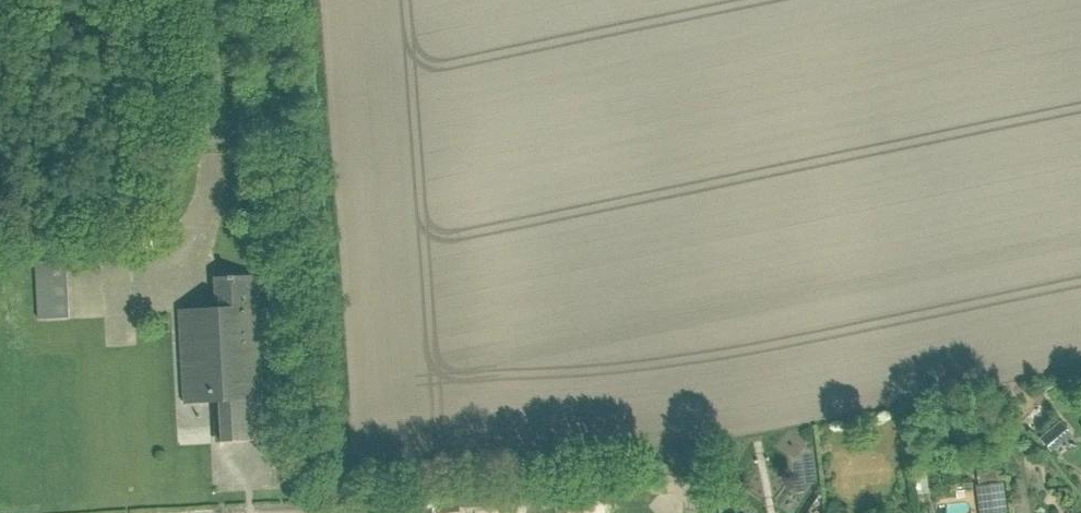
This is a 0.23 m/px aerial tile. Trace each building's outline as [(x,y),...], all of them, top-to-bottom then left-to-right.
[(27,250),(31,320),(62,318),(58,249),(27,250)] [(259,398),(252,275),(215,277),(216,310),(180,312),(185,402),(217,400),(220,442),(261,439),(259,398)] [(1050,448),(1074,427),(1065,416),(1041,437),(1050,448)] [(1080,443),(1080,436),(1074,429),(1054,448),(1065,459),(1080,443)] [(802,509),(811,487),(797,481),(788,503),(802,509)] [(665,497),(655,509),(660,512),(684,512),(665,497)] [(355,504),(355,512),(382,512),(381,503),(355,504)]
